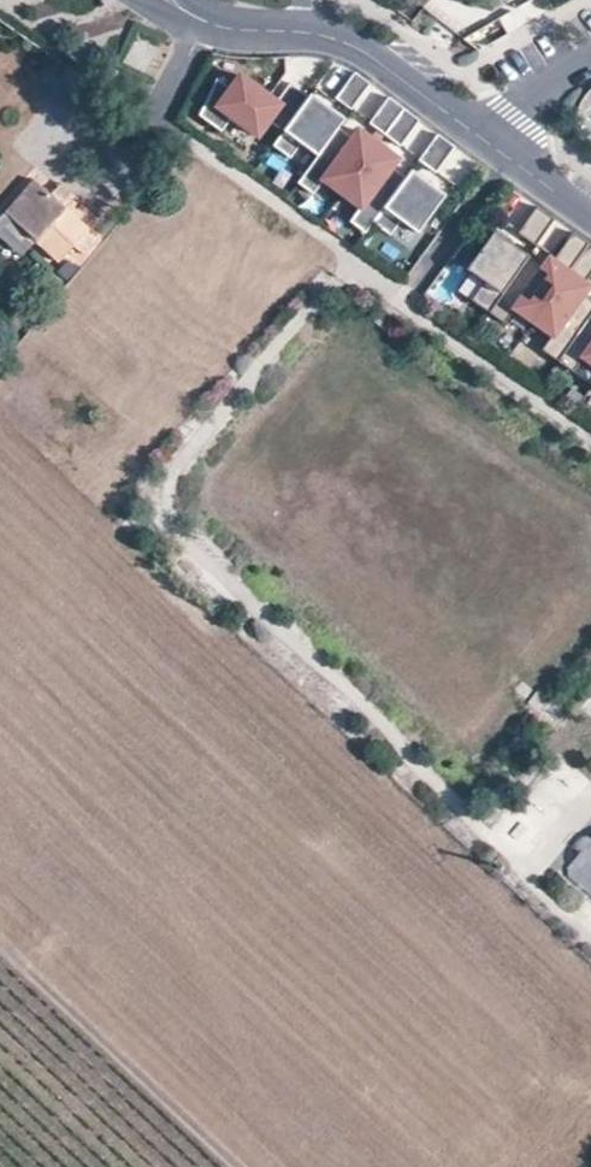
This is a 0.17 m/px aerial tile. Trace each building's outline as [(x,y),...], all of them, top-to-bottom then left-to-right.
[(371,82),(355,71),(336,97),(352,109),(371,82)] [(231,87),(217,77),(199,114),(222,130),(232,115),(258,134),(269,119),(284,130),(309,95),(291,81),(277,100),(241,74),(231,87)] [(346,117),(311,92),(309,95),(284,130),(274,143),(291,156),(302,142),(318,154),(338,126),(346,117)] [(404,108),(389,96),(370,122),(385,134),(404,108)] [(420,119),(404,108),(385,134),(401,145),(420,119)] [(353,137),(338,126),(318,154),(299,181),(314,192),(325,178),(343,191),(378,143),(359,129),(353,137)] [(438,133),(419,159),(434,171),(454,145),(438,133)] [(398,158),(378,143),(343,191),(362,205),(351,219),(367,231),(374,220),(407,176),(392,166),(398,158)] [(447,193),(413,168),(407,176),(374,220),(392,233),(403,218),(419,231),(447,193)] [(32,183),(2,217),(34,245),(58,265),(71,249),(81,258),(93,244),(84,235),(87,232),(32,183)] [(555,218),(539,207),(521,234),(536,245),(555,218)] [(34,245),(2,217),(0,220),(0,245),(20,261),(34,245)] [(529,255),(495,230),(468,269),(485,281),(472,299),(489,312),(529,255)] [(544,265),(529,255),(489,312),(505,323),(516,308),(534,321),(589,242),(574,231),(554,260),(550,257),(544,265)] [(589,242),(534,321),(553,334),(542,349),(558,360),(590,313),(590,298),(583,293),(589,285),(585,282),(590,274),(590,243),(589,242)] [(56,292),(63,283),(56,277),(49,285),(56,292)] [(558,360),(574,371),(585,356),(590,361),(590,313),(558,360)] [(564,864),(590,893),(590,839),(564,864)]
